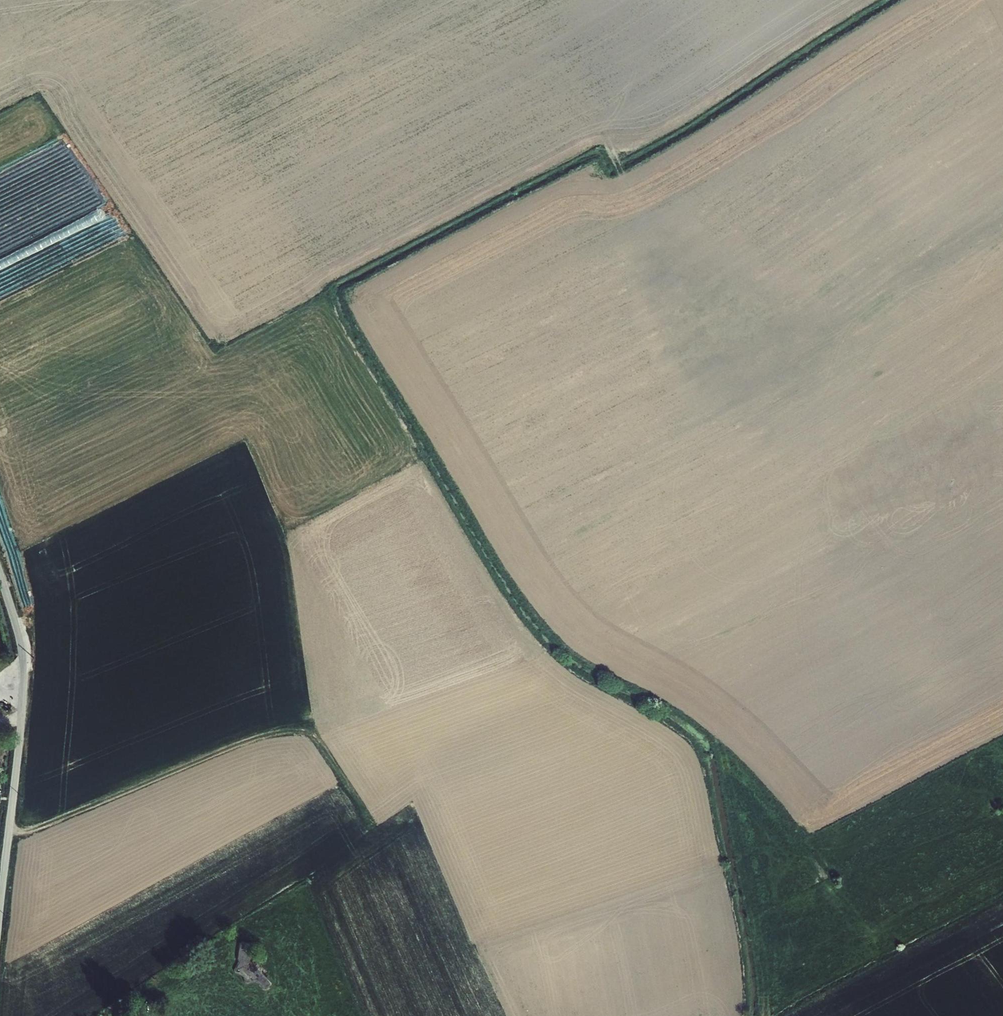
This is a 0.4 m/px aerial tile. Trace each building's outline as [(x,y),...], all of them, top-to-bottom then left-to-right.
[(236,946),(247,982),(261,978),(263,986),(268,984),(255,940),(236,946)]
